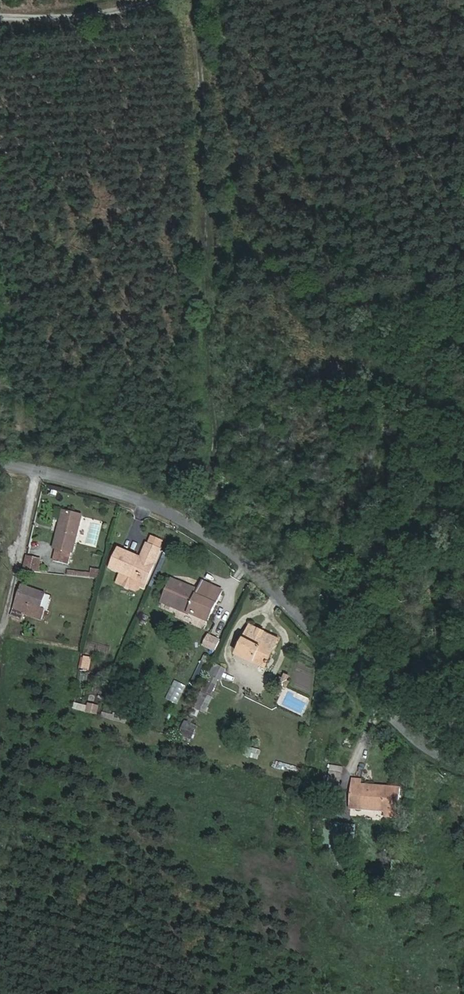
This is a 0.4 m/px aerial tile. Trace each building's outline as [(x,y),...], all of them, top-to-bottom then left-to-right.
[(71,563),(82,517),(63,512),(55,549),(61,551),(59,561),(71,563)] [(166,552),(169,545),(159,540),(155,547),(166,552)] [(155,547),(154,547),(147,562),(126,552),(117,571),(126,575),(121,586),(139,594),(142,594),(144,590),(148,592),(167,553),(166,552),(155,547)] [(30,559),(28,572),(43,574),(44,561),(30,559)] [(91,569),(90,578),(100,579),(100,569),(91,569)] [(166,600),(210,624),(225,595),(202,582),(196,592),(176,581),(166,600)] [(50,610),(47,609),(50,596),(21,589),(16,618),(46,624),(50,610)] [(262,666),(275,638),(247,625),(234,654),(262,666)] [(218,651),(222,642),(211,637),(207,646),(218,651)] [(80,656),(79,669),(90,670),(91,656),(80,656)] [(228,670),(212,662),(190,707),(206,715),(228,670)] [(200,664),(190,683),(195,685),(205,667),(200,664)] [(74,701),(72,710),(97,714),(99,706),(74,701)] [(187,721),(179,738),(190,743),(198,726),(187,721)] [(244,755),(251,758),(255,749),(248,746),(244,755)] [(340,788),(342,766),(329,765),(328,787),(340,788)] [(360,785),(361,775),(349,775),(349,803),(384,804),(384,810),(398,810),(399,781),(385,780),(385,785),(360,785)]
